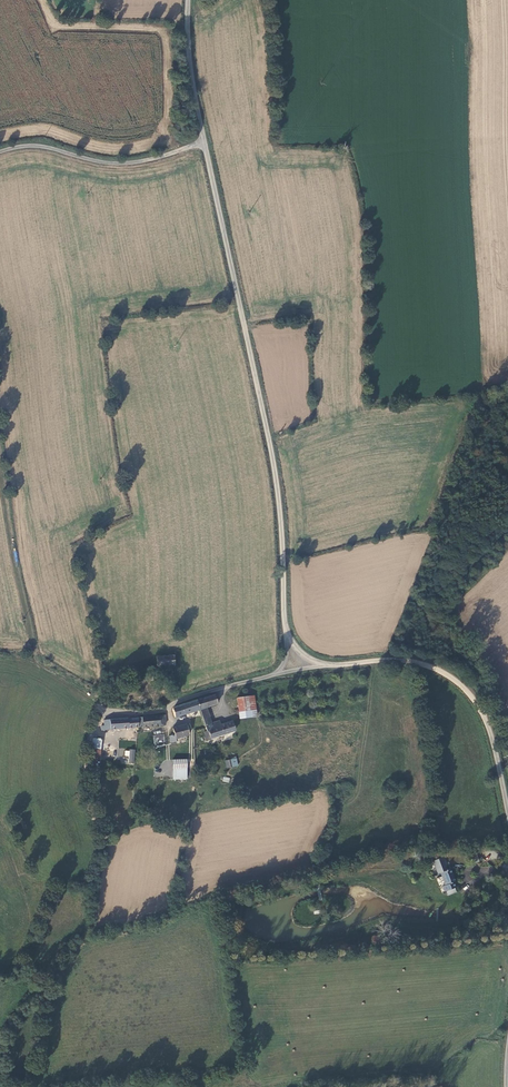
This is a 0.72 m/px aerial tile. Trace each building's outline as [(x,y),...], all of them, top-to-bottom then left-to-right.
[(172,654),(157,658),(159,668),(175,664),(172,654)] [(218,705),(214,694),(197,700),(200,710),(206,708),(218,705)] [(254,698),(237,700),(240,720),(257,718),(254,698)] [(175,717),(200,710),(197,700),(175,707),(174,711),(175,717)] [(211,723),(206,708),(200,710),(204,725),(211,724),(211,723)] [(137,719),(137,728),(165,725),(164,715),(136,718),(137,719)] [(101,733),(137,729),(137,728),(137,719),(127,720),(127,719),(104,721),(103,723),(104,727),(100,727),(101,733)] [(211,724),(204,725),(206,730),(203,731),(202,734),(204,735),(205,739),(235,732),(233,722),(221,725),(220,721),(211,723),(211,724)] [(170,736),(171,742),(178,742),(178,737),(190,734),(188,726),(174,728),(175,735),(170,736)] [(164,734),(153,735),(154,745),(165,744),(164,734)] [(94,758),(95,763),(101,763),(101,739),(92,740),(92,757),(94,758)] [(135,750),(125,749),(124,756),(129,756),(128,762),(134,763),(135,750)] [(233,768),(240,766),(238,758),(231,760),(233,768)] [(186,764),(173,763),(173,772),(186,772),(186,764)] [(445,858),(435,861),(438,874),(441,873),(445,886),(442,887),(443,892),(455,889),(454,884),(454,883),(451,870),(448,871),(445,858)]
